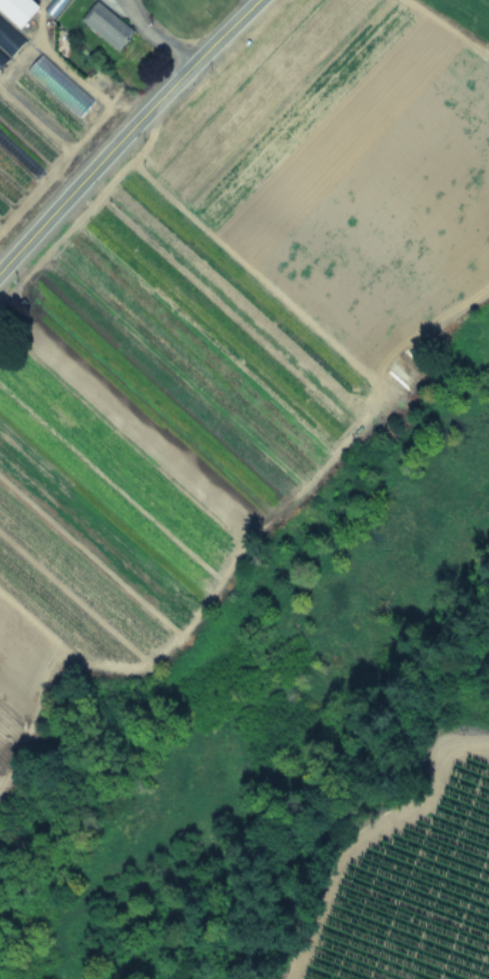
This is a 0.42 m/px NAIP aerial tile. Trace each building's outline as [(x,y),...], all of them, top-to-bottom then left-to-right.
[(82,19),(116,52),(133,35),(100,1),(82,19)] [(26,41),(0,18),(0,70),(26,41)] [(26,73),(78,120),(94,103),(42,55),(26,73)]
